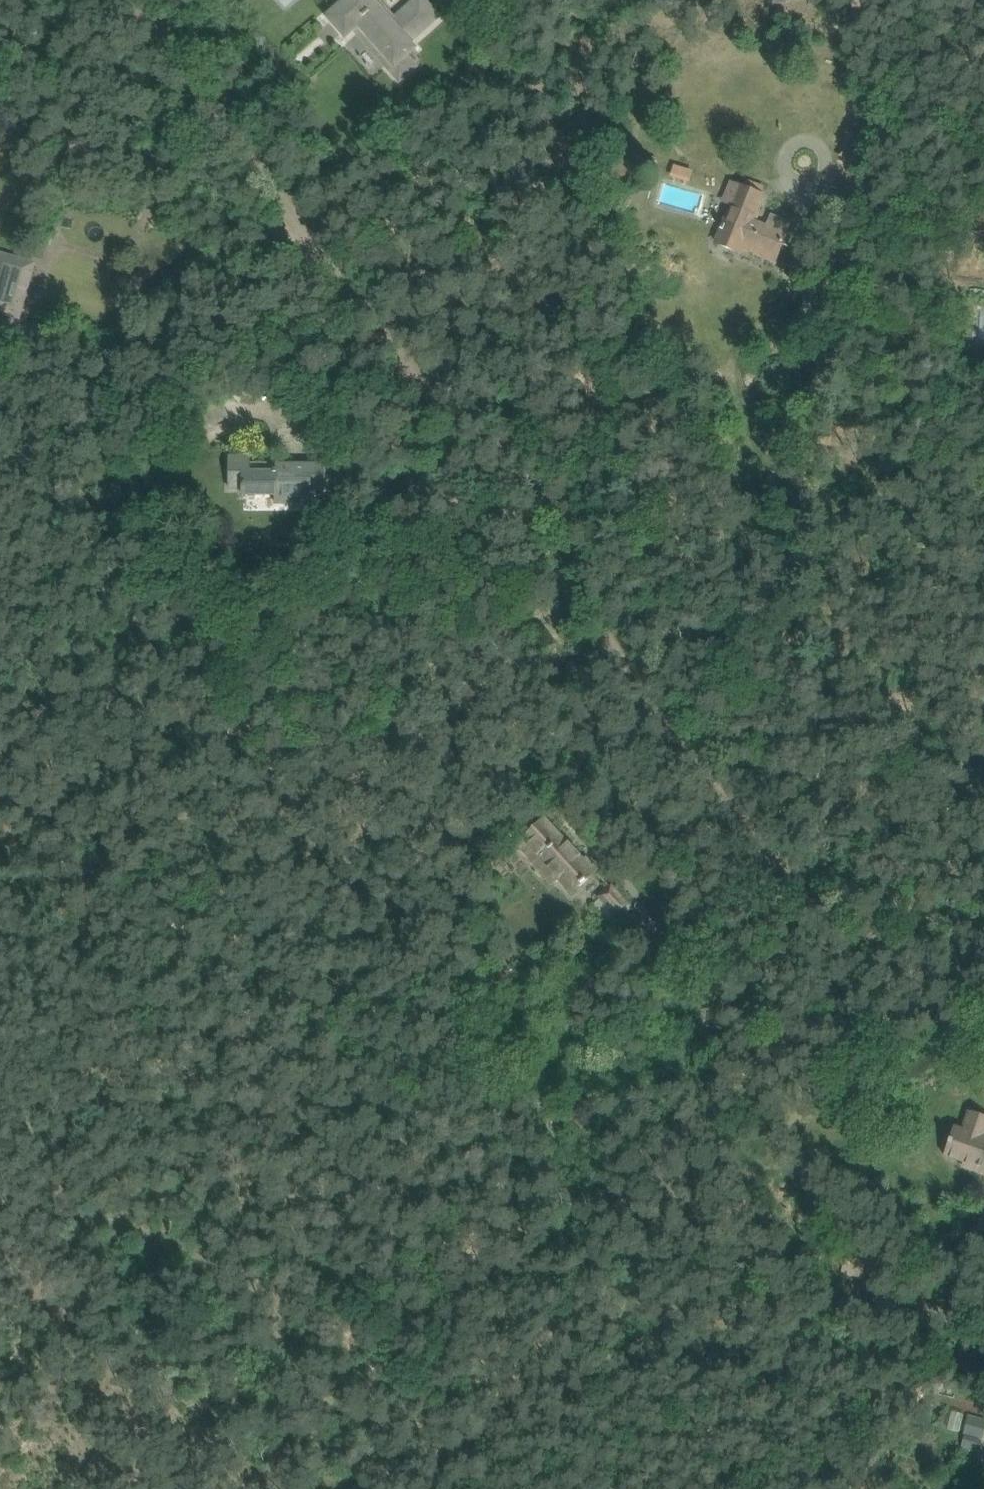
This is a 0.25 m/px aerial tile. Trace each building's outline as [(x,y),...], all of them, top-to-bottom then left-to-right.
[(414,66),(405,54),(413,48),(409,43),(438,18),(423,0),(418,0),(391,24),(377,7),(380,5),(376,0),(344,0),(346,3),(330,17),(346,35),(355,27),(400,78),(414,66)] [(777,256),(785,238),(791,222),(780,217),(777,225),(768,221),(766,226),(751,220),(762,195),(731,182),(726,194),(735,197),(724,225),(722,224),(720,229),(722,230),(717,243),(738,252),(740,247),(763,256),(765,251),(777,256)] [(0,253),(0,313),(19,319),(35,264),(0,253)] [(230,477),(230,488),(243,488),(243,494),(276,495),(276,504),(311,504),(311,489),(326,489),(326,464),(293,464),(250,463),(250,457),(230,457),(230,477)] [(516,845),(532,862),(551,884),(559,877),(573,891),(596,870),(586,858),(583,861),(544,819),(516,845)] [(612,887),(599,899),(614,915),(616,917),(629,905),(612,887)] [(943,1155),(961,1161),(960,1164),(983,1172),(983,1134),(981,1132),(983,1123),(983,1115),(969,1110),(963,1128),(953,1125),(943,1155)] [(965,1433),(965,1434),(982,1438),(982,1435),(983,1435),(983,1420),(969,1416),(965,1433)] [(965,1434),(962,1447),(978,1451),(982,1438),(965,1434)]
